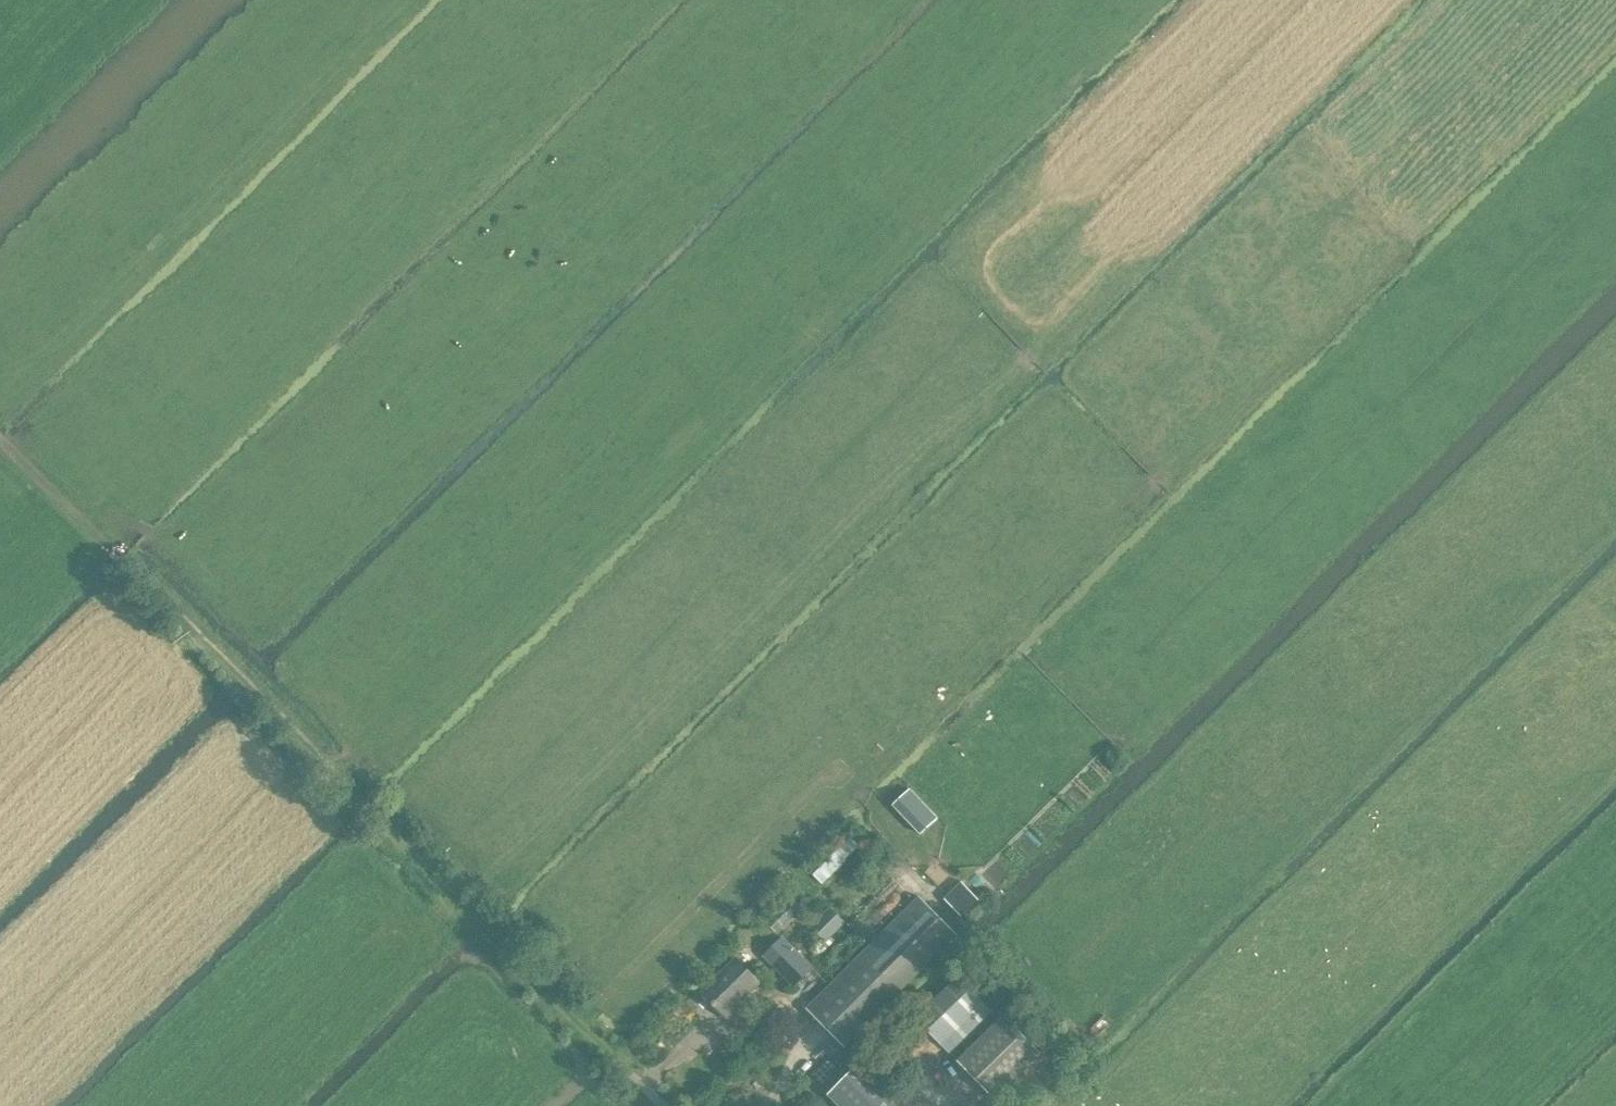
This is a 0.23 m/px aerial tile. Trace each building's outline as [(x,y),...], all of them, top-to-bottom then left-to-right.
[(938,819),(910,789),(894,805),(922,834),(938,819)] [(945,899),(962,917),(980,900),(963,881),(945,899)] [(807,1009),(845,1046),(957,933),(920,896),(807,1009)] [(811,926),(827,942),(846,922),(830,907),(811,926)] [(764,956),(794,987),(813,969),(783,937),(764,956)] [(744,1006),(741,1003),(761,983),(736,959),(702,992),(730,1020),(744,1006)] [(916,1018),(950,1052),(992,1010),(959,976),(916,1018)] [(958,1061),(996,1099),(1042,1053),(1004,1015),(958,1061)] [(829,1095),(840,1105),(896,1105),(857,1067),(856,1068),(829,1095)]
